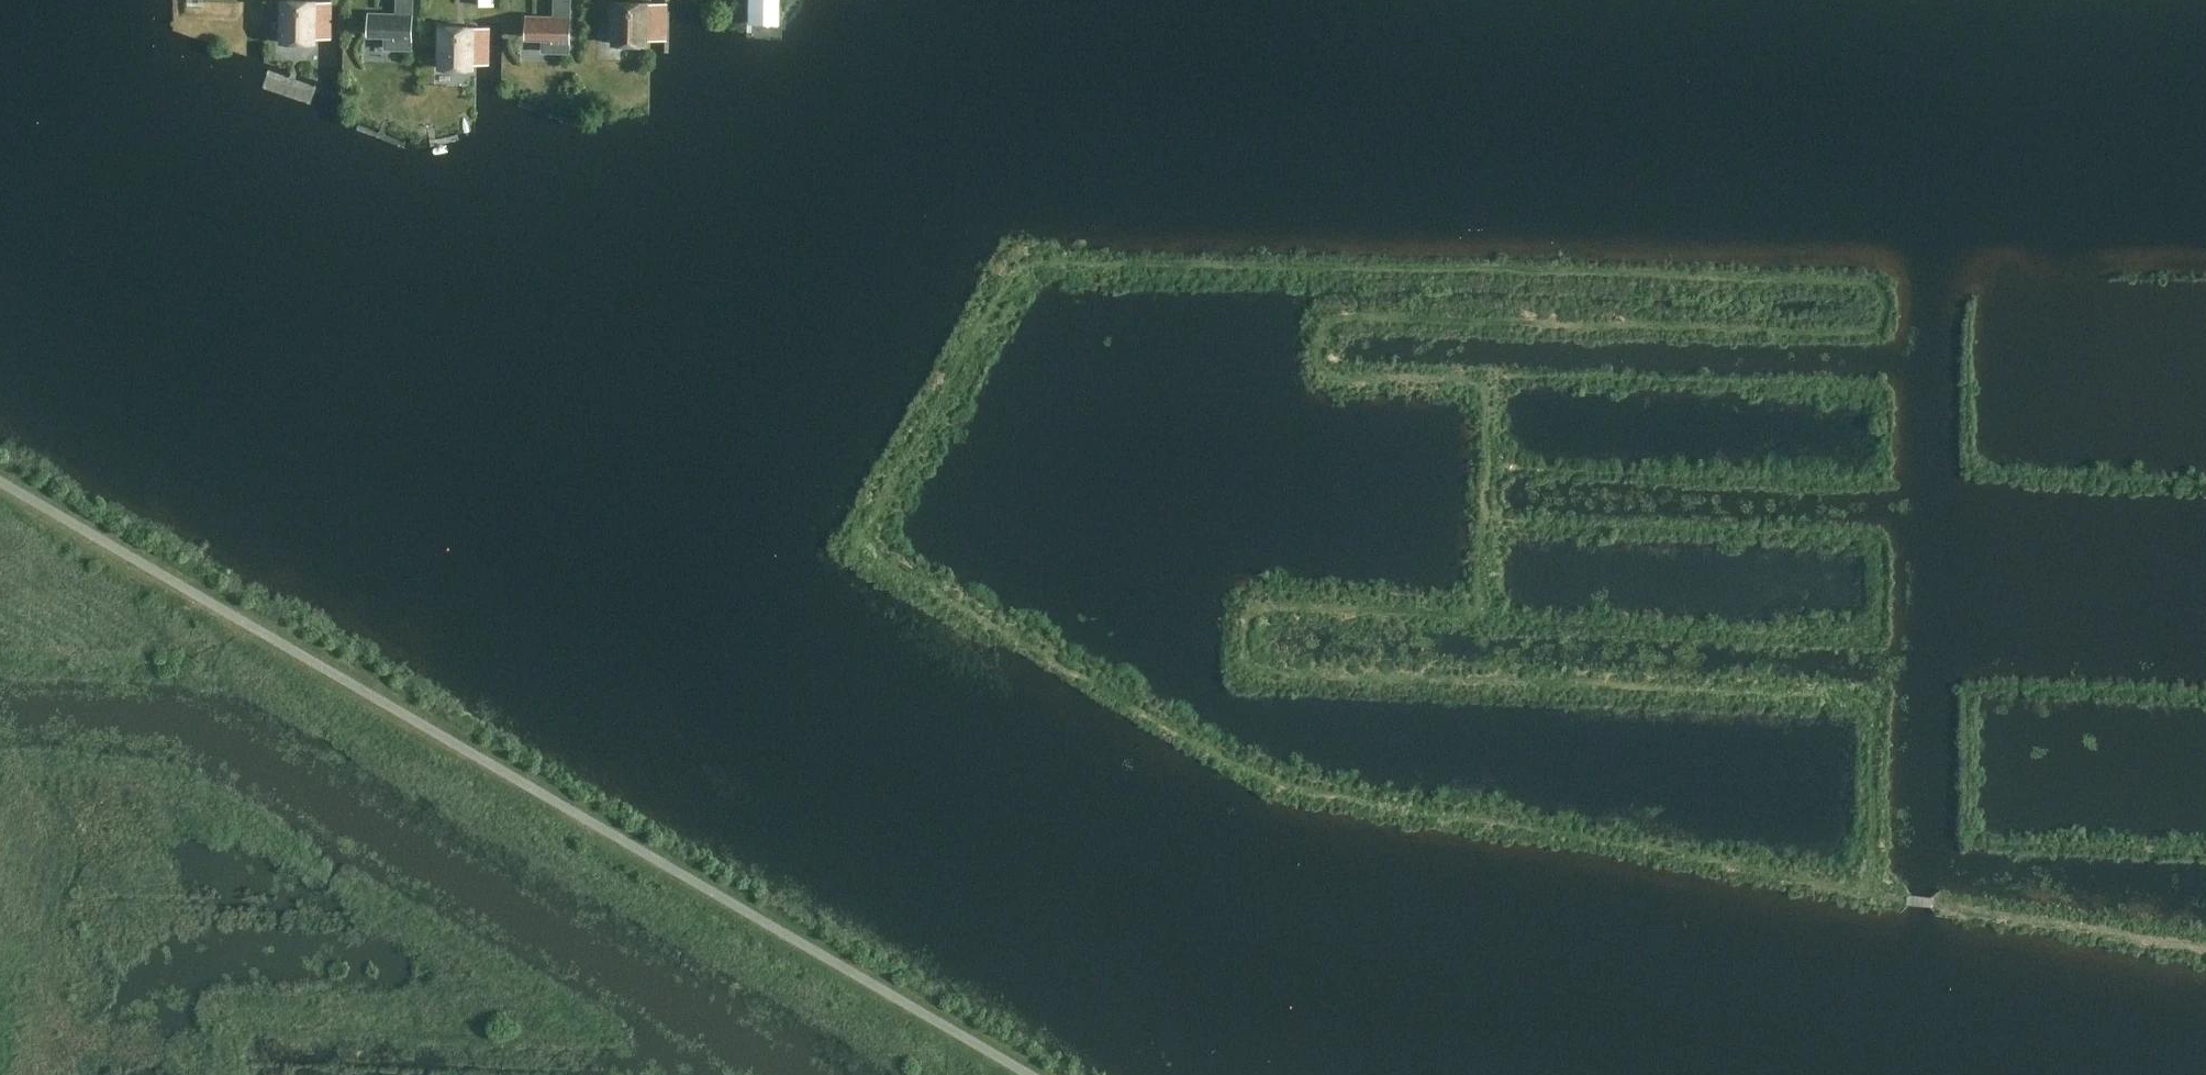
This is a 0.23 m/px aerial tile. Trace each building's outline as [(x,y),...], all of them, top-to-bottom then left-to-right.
[(385,34),(385,48),(411,49),(412,0),(396,0),(395,14),(368,14),(367,34),(385,34)] [(543,37),(542,51),(568,52),(570,0),(553,0),(553,17),(525,17),(525,37),(543,37)] [(752,9),(752,18),(775,19),(775,10),(777,10),(777,0),(750,0),(750,9),(752,9)] [(281,39),(286,39),(286,43),(308,43),(308,39),(313,40),(314,1),(282,1),(281,39)] [(613,41),(617,41),(617,45),(640,45),(640,41),(644,41),(645,3),(613,2),(613,41)] [(439,65),(444,65),(444,69),(466,69),(466,65),(471,65),(471,27),(439,26),(439,65)]
